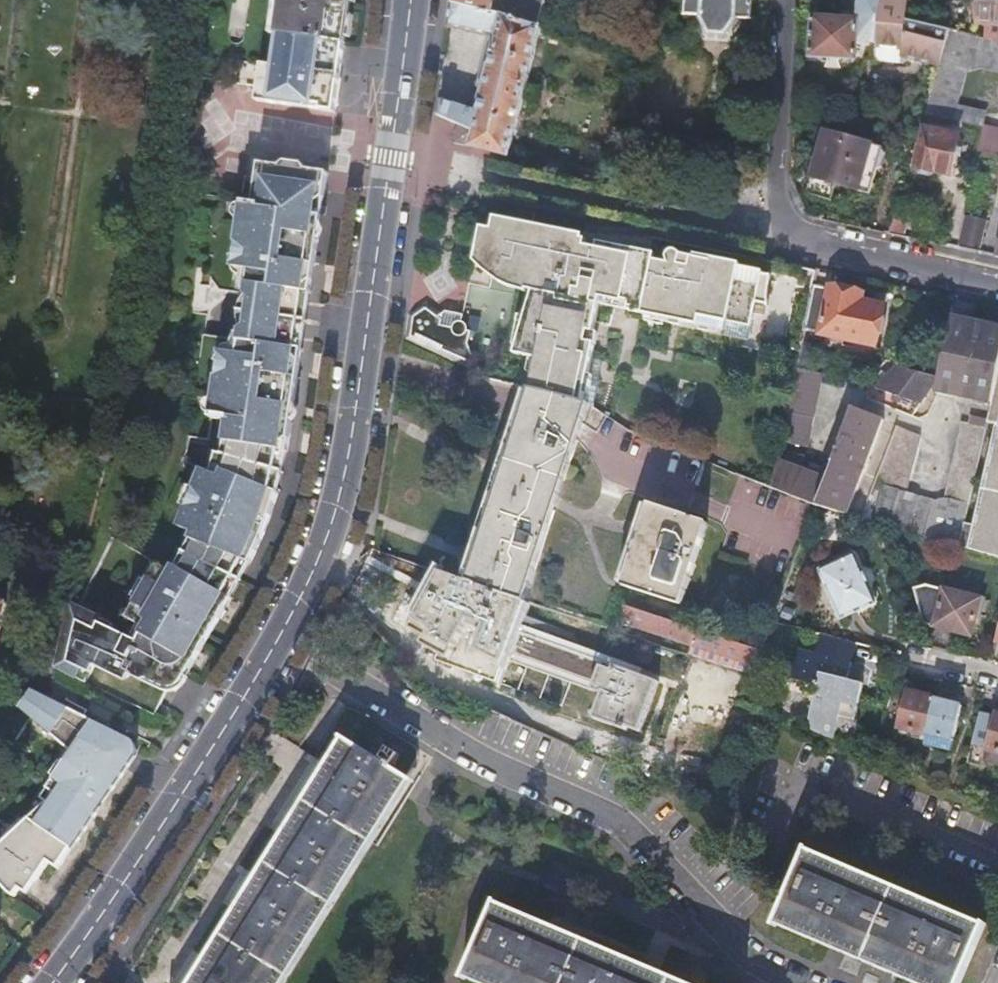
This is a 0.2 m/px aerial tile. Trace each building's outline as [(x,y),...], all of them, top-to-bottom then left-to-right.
[(274,34),(313,40),(343,45),(350,0),(279,0),(274,34)] [(450,2),(494,10),(496,0),(450,0),(450,2)] [(494,10),(544,24),(550,0),(496,0),(494,10)] [(750,0),(687,0),(687,14),(701,15),(708,32),(724,34),(734,17),(748,19),(750,0)] [(881,9),(907,10),(908,0),(881,0),(881,9)] [(976,19),(997,21),(997,0),(978,0),(976,19)] [(437,98),(435,114),(461,120),(457,135),(455,135),(454,140),(454,141),(454,142),(515,154),(544,24),(494,10),(450,2),(447,26),(495,36),(480,107),(437,98)] [(907,51),(913,53),(943,61),(954,27),(907,15),(907,10),(881,9),(880,41),(907,42),(907,51)] [(815,12),(814,50),(852,53),(855,15),(815,12)] [(954,27),(943,61),(936,86),(928,109),(941,112),(986,122),(981,143),(997,146),(997,104),(969,99),(976,75),(990,68),(997,70),(997,38),(954,27)] [(313,40),(274,34),(270,65),(259,63),(253,99),(333,112),(343,45),(313,40)] [(880,41),(879,56),(906,56),(908,56),(909,56),(910,55),(911,55),(912,54),(913,53),(907,51),(907,42),(880,41)] [(928,109),(925,118),(939,121),(941,112),(928,109)] [(926,125),(917,164),(953,172),(963,133),(926,125)] [(809,193),(833,200),(836,186),(872,196),(880,171),(884,170),(889,153),(885,150),(886,148),(827,131),(809,193)] [(242,176),(229,266),(260,270),(290,272),(290,276),(299,277),(291,305),(305,307),(324,173),(280,166),(278,182),(242,176)] [(970,215),(963,240),(984,245),(990,220),(970,215)] [(767,262),(764,273),(762,285),(739,280),(739,278),(695,268),(694,271),(682,268),(680,265),(676,263),(672,262),(669,267),(667,273),(655,270),(656,263),(599,251),(597,258),(586,256),(588,248),(584,247),(585,243),(494,225),(491,237),(481,236),(474,271),(484,282),(492,285),(522,292),(523,289),(527,290),(514,351),(532,355),(529,368),(536,370),(532,388),(549,392),(587,401),(602,326),(596,325),(601,305),(728,332),(727,335),(785,348),(797,295),(810,297),(813,283),(815,273),(767,262)] [(260,270),(229,266),(229,269),(246,272),(234,355),(217,352),(215,364),(275,370),(273,377),(288,380),(283,401),(292,403),(305,307),(291,305),(299,277),(290,276),(290,272),(260,270)] [(810,297),(803,331),(873,348),(882,307),(859,301),(861,295),(813,283),(810,297)] [(409,308),(405,342),(470,370),(472,359),(469,357),(473,336),(466,332),(468,325),(468,322),(467,319),(462,316),(458,317),(455,319),(452,323),(443,318),(444,309),(424,299),(409,308)] [(934,387),(933,392),(990,406),(997,372),(997,330),(949,319),(936,376),(934,387)] [(801,338),(795,365),(813,370),(819,342),(801,338)] [(886,361),(868,381),(864,386),(920,403),(934,387),(936,376),(886,361)] [(278,490),(285,453),(292,403),(283,401),(288,380),(273,377),(275,370),(215,364),(207,421),(225,424),(217,476),(271,489),(278,490)] [(795,365),(770,485),(816,503),(822,505),(843,511),(882,420),(853,407),(823,477),(801,470),(822,371),(813,370),(795,365)] [(464,572),(470,575),(468,579),(526,599),(534,577),(591,404),(587,401),(549,392),(532,388),(526,386),(464,572)] [(958,546),(997,557),(997,423),(972,533),(961,530),(958,546)] [(865,518),(879,522),(958,546),(961,530),(982,441),(955,434),(940,499),(922,496),(906,491),(920,443),(893,434),(865,518)] [(194,657),(245,563),(263,530),(272,512),(278,490),(271,489),(217,476),(217,477),(200,475),(191,538),(213,541),(191,581),(175,572),(143,628),(149,631),(146,636),(194,657)] [(708,524),(650,506),(644,504),(620,585),(683,604),(708,524)] [(852,552),(817,567),(838,617),(873,603),(852,552)] [(437,661),(566,707),(585,714),(629,730),(630,726),(637,728),(637,726),(641,729),(658,684),(603,664),(610,647),(533,619),(525,640),(512,636),(526,599),(468,579),(444,571),(431,597),(415,626),(429,635),(425,643),(441,652),(437,661)] [(925,587),(910,593),(923,624),(968,636),(978,600),(925,587)] [(140,647),(139,647),(126,639),(129,634),(70,602),(55,665),(84,681),(93,663),(107,671),(117,671),(117,675),(119,679),(121,681),(125,683),(128,684),(132,683),(135,681),(146,688),(148,684),(165,693),(179,668),(185,672),(189,666),(194,657),(146,636),(140,647)] [(691,646),(713,653),(750,665),(757,649),(626,607),(621,623),(691,646)] [(804,629),(799,647),(852,661),(857,642),(804,629)] [(698,653),(697,658),(710,662),(713,653),(691,646),(690,650),(698,653)] [(816,684),(804,730),(832,742),(838,717),(853,721),(863,683),(859,681),(848,678),(852,661),(799,647),(792,677),(816,684)] [(848,678),(859,681),(863,664),(852,661),(848,678)] [(18,705),(74,745),(58,779),(72,788),(98,806),(135,749),(136,747),(135,742),(132,738),(29,686),(18,705)] [(883,725),(925,736),(934,700),(907,693),(905,702),(890,698),(883,725)] [(925,736),(924,743),(951,750),(963,700),(936,693),(934,700),(925,736)] [(997,715),(986,762),(997,765),(997,716),(997,715)] [(191,982),(287,982),(409,785),(340,743),(314,785),(293,820),(247,894),(195,977),(191,982)] [(0,848),(0,875),(6,881),(17,890),(22,883),(27,876),(31,878),(33,879),(37,878),(41,875),(50,859),(59,865),(98,806),(72,788),(58,779),(52,794),(56,798),(0,848)] [(774,925),(854,957),(893,973),(918,982),(959,982),(984,924),(805,852),(774,925)] [(465,967),(502,982),(683,982),(666,976),(554,928),(493,902),(465,967)]
